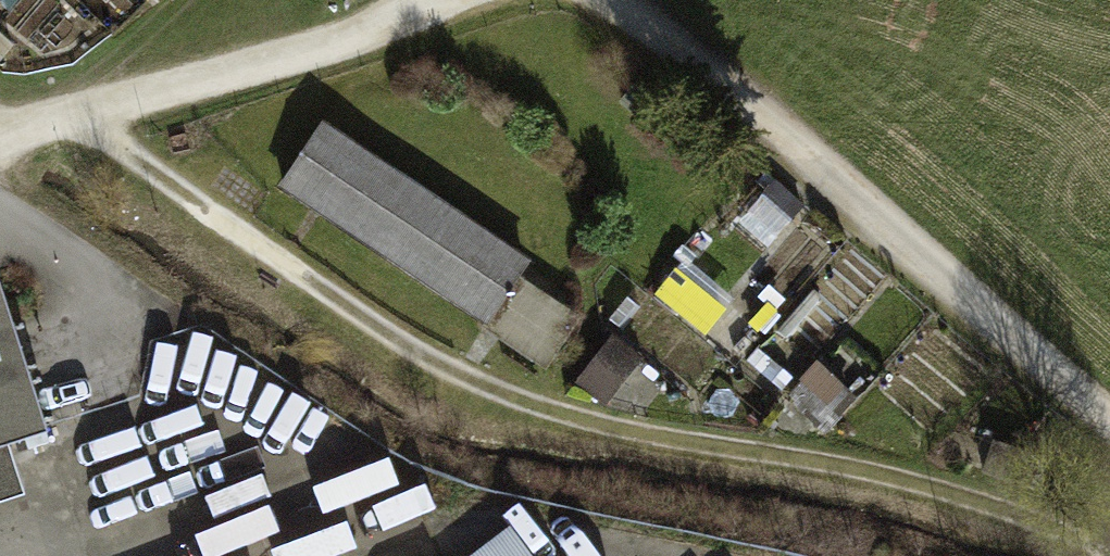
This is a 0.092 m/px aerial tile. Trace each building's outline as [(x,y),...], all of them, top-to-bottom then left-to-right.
[(320,124),(278,186),(491,329),(533,266),(320,124)] [(0,269),(0,505),(30,495),(15,448),(53,436),(0,269)] [(468,555),(530,555),(507,526),(468,555)]
